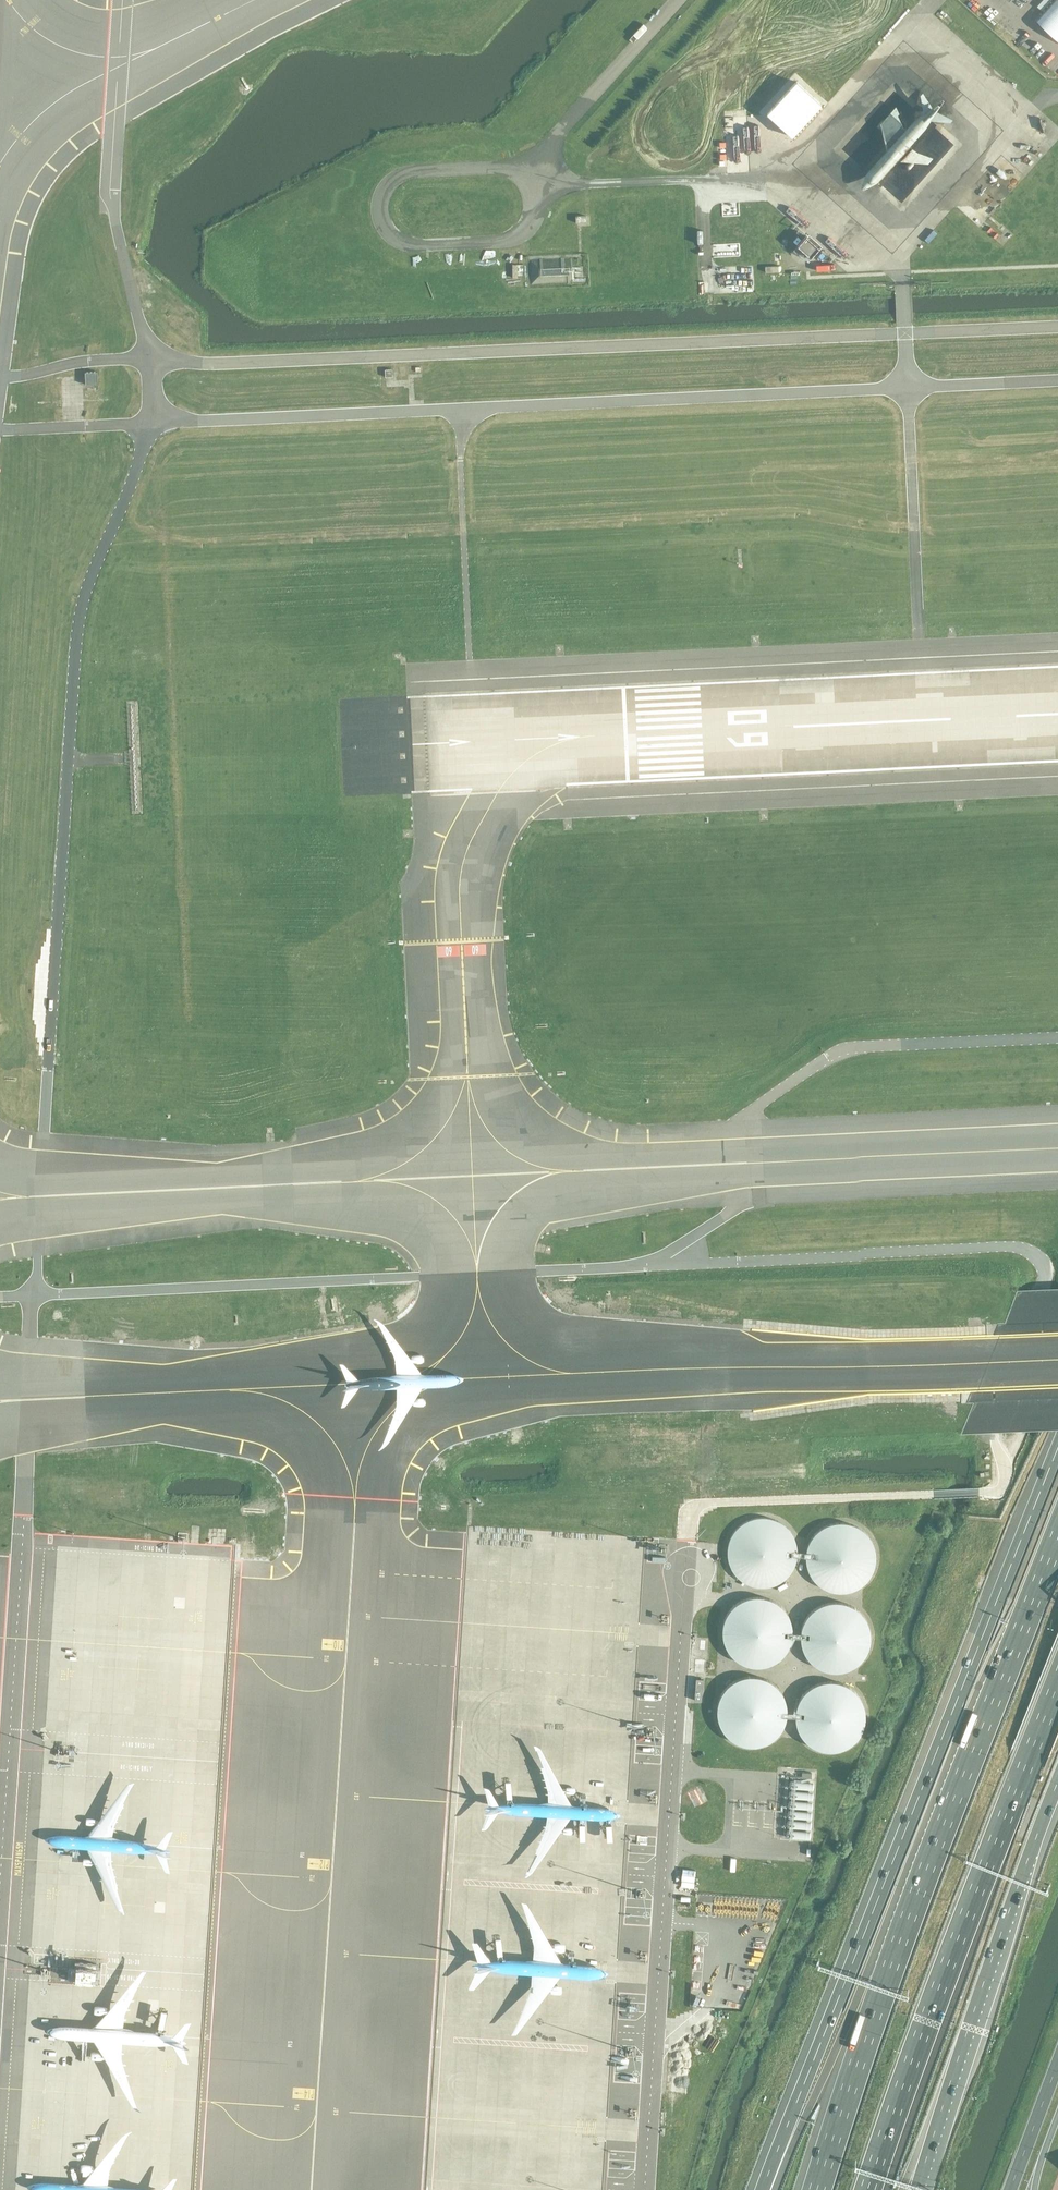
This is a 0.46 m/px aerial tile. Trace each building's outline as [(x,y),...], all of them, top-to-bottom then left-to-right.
[(1041,23),(1057,38),(1057,3),(1041,23)] [(796,78),(765,111),(791,135),(822,102),(796,78)] [(864,188),(867,188),(873,185),(878,181),(898,160),(910,162),(905,168),(909,171),(916,162),(931,164),(936,158),(909,148),(927,129),(935,118),(949,120),(953,117),(940,110),(946,100),(944,99),(934,106),(926,92),(924,96),(927,111),(917,120),(907,131),(896,115),(898,113),(895,105),(885,114),(886,122),(879,129),(883,133),(886,129),(888,151),(868,172),(864,178),(862,184),(862,187),(864,188)] [(798,246),(810,257),(819,247),(806,235),(797,245),(798,246)] [(541,258),(541,274),(573,273),(572,257),(541,258)] [(728,1546),(729,1558),(735,1571),(746,1580),(760,1585),(774,1583),(786,1575),(794,1564),(797,1550),(794,1537),(786,1525),(775,1518),(761,1516),(749,1519),(739,1525),(732,1534),(728,1546)] [(807,1550),(807,1562),(814,1575),(824,1584),(838,1588),(853,1586),(865,1579),(873,1567),(876,1554),(873,1541),(865,1529),(853,1522),(840,1520),(828,1522),(818,1529),(811,1538),(807,1550)] [(723,1622),(723,1634),(730,1648),(741,1657),(754,1661),(769,1659),(781,1652),(789,1640),(792,1627),(789,1613),(781,1602),(769,1595),(756,1593),(744,1595),(734,1601),(727,1611),(723,1622)] [(802,1628),(803,1640),(809,1653),(820,1662),(834,1667),(848,1665),(860,1657),(868,1646),(871,1632),(868,1619),(860,1608),(849,1600),(835,1598),(823,1601),(813,1607),(806,1616),(802,1628)] [(717,1703),(717,1715),(723,1728),(734,1737),(748,1741),(763,1740),(775,1732),(783,1721),(785,1707),(783,1694),(775,1682),(763,1675),(749,1673),(738,1675),(728,1682),(720,1691),(717,1703)] [(796,1709),(796,1721),(802,1734),(813,1743),(827,1747),(841,1745),(854,1738),(861,1726),(864,1713),(861,1699),(854,1688),(842,1681),(828,1679),(817,1681),(806,1688),(799,1697),(796,1709)] [(90,1982),(91,1966),(76,1966),(75,1981),(90,1982)]
